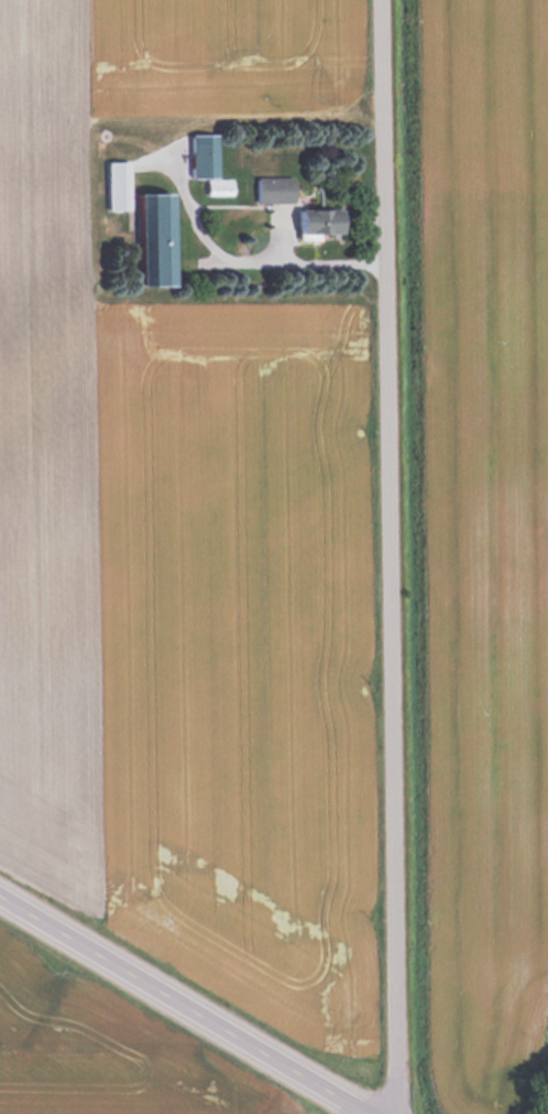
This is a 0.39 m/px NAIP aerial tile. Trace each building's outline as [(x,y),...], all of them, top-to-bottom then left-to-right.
[(233,195),(233,178),(219,178),(219,134),(193,134),(193,177),(208,177),(208,195),(233,195)] [(131,209),(131,161),(109,161),(109,209),(131,209)] [(256,176),(256,202),(295,202),(295,176),(256,176)] [(175,193),(140,193),(141,285),(177,285),(175,193)] [(344,208),(298,208),(298,235),(344,235),(344,208)]
